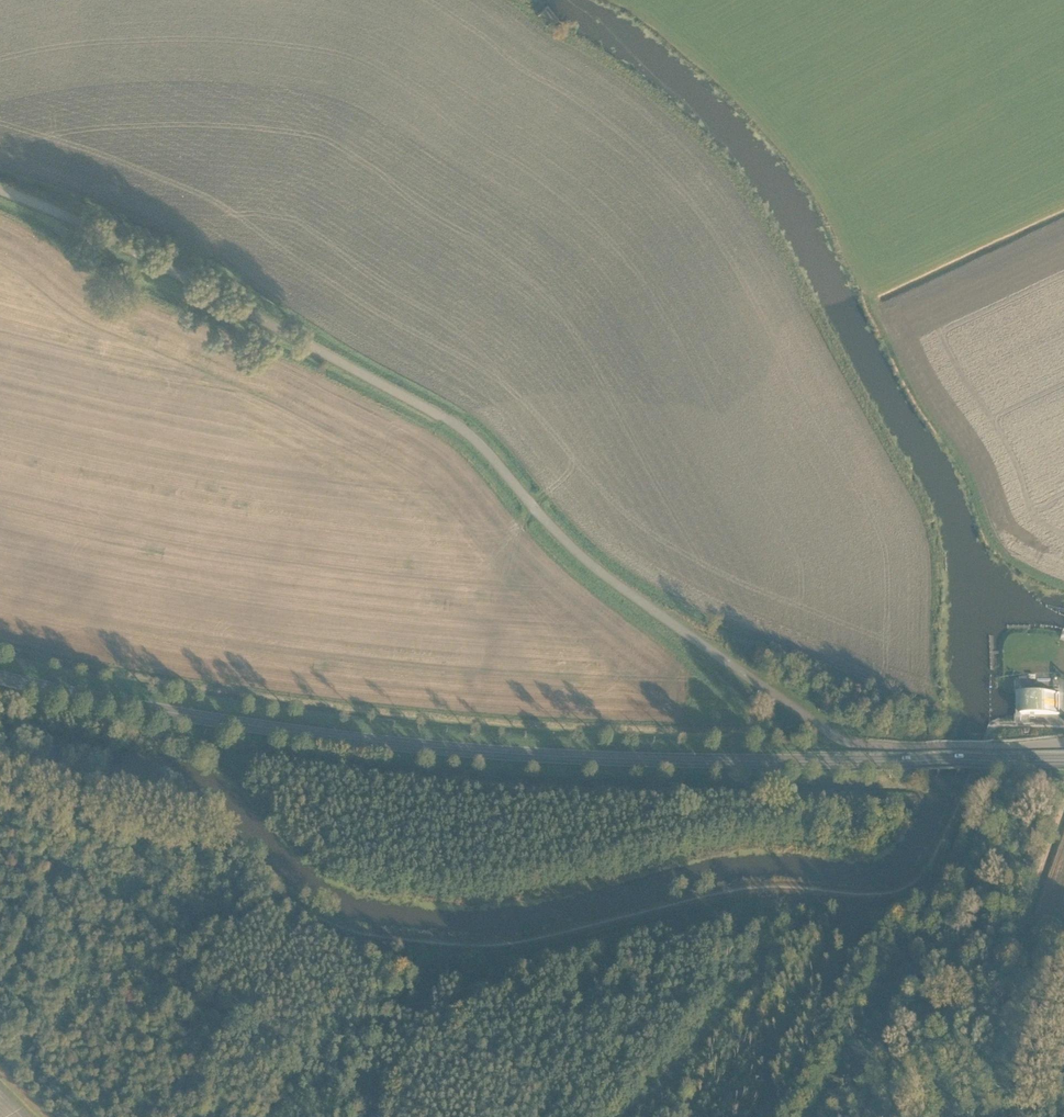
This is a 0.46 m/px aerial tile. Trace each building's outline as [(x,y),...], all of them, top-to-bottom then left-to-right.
[(1059,693),(1020,694),(1020,713),(1059,712),(1059,693)]
